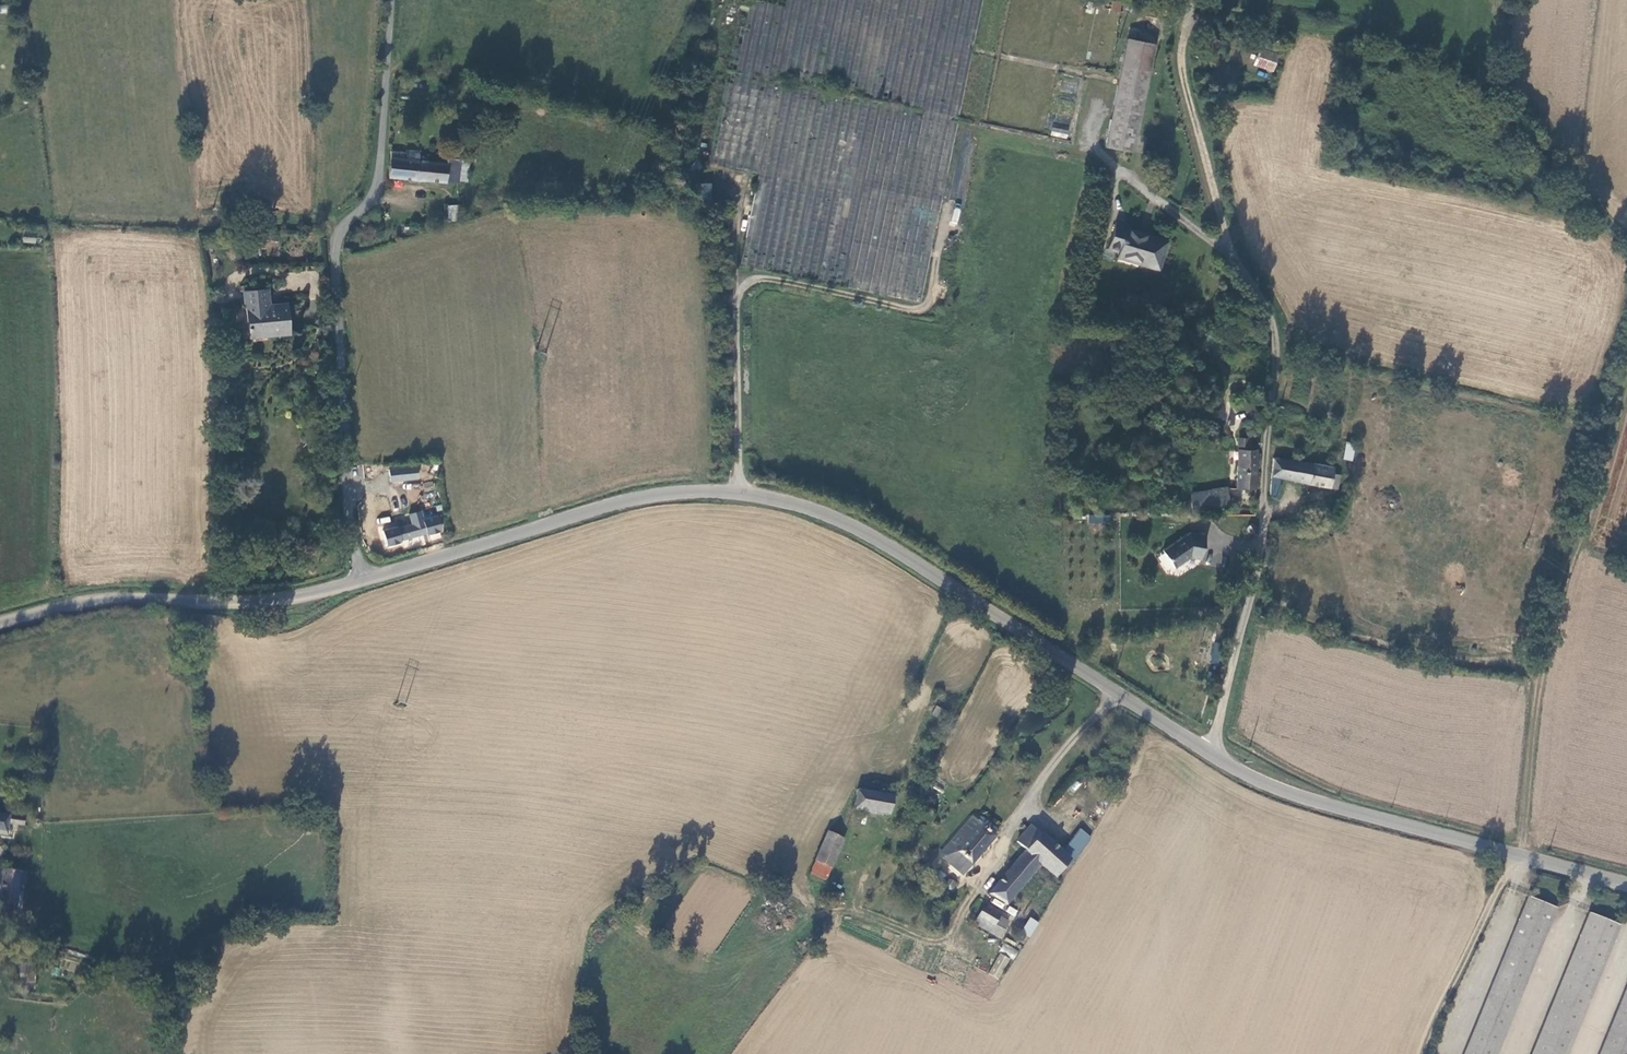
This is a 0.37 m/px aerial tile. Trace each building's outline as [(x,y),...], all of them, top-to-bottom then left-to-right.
[(754,0),(752,0),(735,70),(746,72),(753,45),(763,47),(766,32),(777,35),(784,7),(754,0)] [(1123,8),(1097,2),(1095,12),(1121,18),(1123,8)] [(1154,34),(1127,28),(1102,147),(1129,153),(1154,34)] [(1276,43),(1260,38),(1251,66),(1267,71),(1276,43)] [(1067,139),(1069,131),(1052,127),(1051,135),(1067,139)] [(388,152),(385,177),(455,183),(456,180),(457,159),(444,158),(444,163),(415,160),(416,149),(403,149),(403,153),(388,152)] [(465,160),(457,159),(456,180),(464,181),(465,160)] [(701,184),(702,192),(711,191),(711,183),(701,184)] [(457,220),(457,205),(447,205),(447,220),(457,220)] [(718,207),(719,225),(728,224),(727,206),(718,207)] [(1128,230),(1116,225),(1115,226),(1106,252),(1117,256),(1116,258),(1139,267),(1138,270),(1156,276),(1166,247),(1127,233),(1128,230)] [(241,291),(245,336),(286,332),(284,304),(266,306),(264,288),(241,291)] [(1237,447),(1247,447),(1248,438),(1238,437),(1237,447)] [(1354,446),(1345,444),(1342,460),(1350,462),(1354,446)] [(1254,490),(1256,452),(1238,451),(1237,489),(1254,490)] [(1333,469),(1273,459),(1269,497),(1276,497),(1280,479),(1336,490),(1339,476),(1332,475),(1333,469)] [(420,480),(418,465),(389,467),(390,482),(420,480)] [(1194,512),(1229,506),(1226,490),(1192,495),(1194,512)] [(419,520),(417,511),(405,514),(408,524),(395,528),(398,539),(424,532),(425,534),(437,531),(434,516),(419,520)] [(1089,514),(1089,523),(1107,523),(1107,515),(1089,514)] [(1200,561),(1205,537),(1187,535),(1162,552),(1174,570),(1184,563),(1183,561),(1187,559),(1200,561)] [(887,797),(851,790),(847,810),(883,817),(887,797)] [(7,835),(8,824),(23,826),(24,818),(0,815),(0,834),(7,835)] [(967,815),(941,845),(951,853),(944,860),(959,872),(990,834),(967,815)] [(1036,832),(1026,824),(1007,846),(1016,854),(1036,832)] [(836,839),(820,832),(809,861),(824,868),(836,839)] [(1064,859),(1036,832),(1016,854),(983,893),(1000,907),(1034,866),(1048,878),(1064,859)] [(824,868),(809,861),(803,874),(819,880),(824,868)] [(13,917),(17,872),(2,870),(0,887),(0,915),(13,917)] [(1527,894),(1460,1053),(1493,1053),(1555,906),(1527,894)] [(1585,907),(1524,1053),(1561,1053),(1618,920),(1585,907)] [(985,927),(990,920),(976,909),(971,917),(985,927)] [(980,934),(985,927),(971,917),(966,924),(980,934)] [(1021,932),(1031,937),(1039,922),(1029,917),(1021,932)] [(998,924),(991,919),(990,920),(985,927),(980,934),(988,939),(998,924)] [(1003,943),(999,951),(1015,958),(1019,950),(1003,943)] [(987,973),(998,979),(1010,959),(999,953),(987,973)] [(1598,1053),(1626,1053),(1626,984),(1598,1053)]
